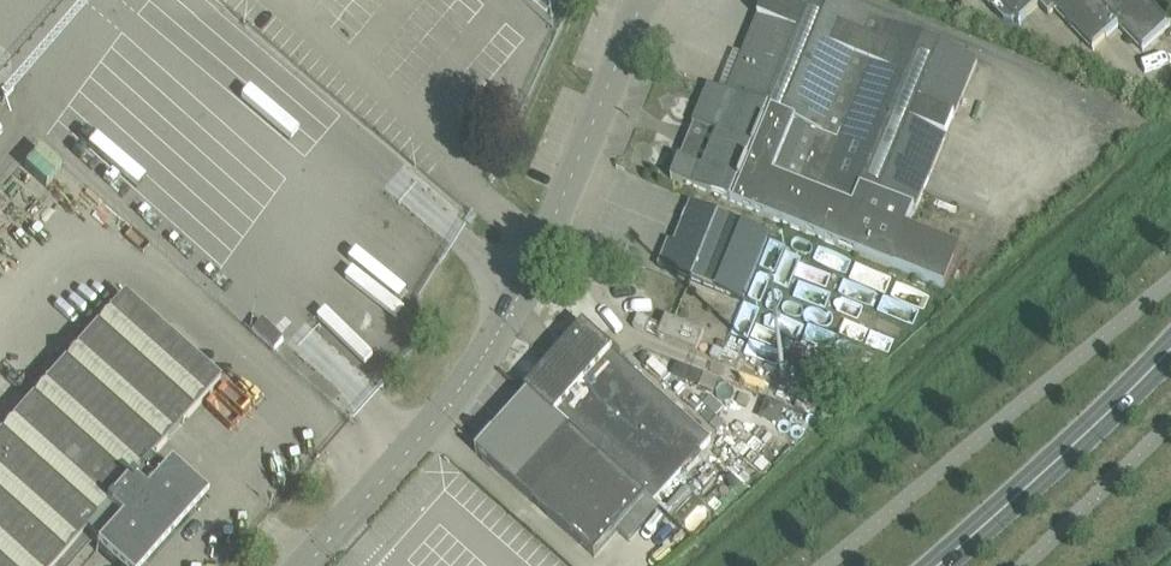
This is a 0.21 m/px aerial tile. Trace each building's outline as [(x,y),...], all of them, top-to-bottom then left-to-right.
[(832,0),(765,0),(727,92),(709,85),(693,123),(706,128),(691,163),(679,158),(671,178),(693,187),(814,236),(891,269),(944,290),(970,226),(918,204),(977,59),(832,0)] [(1002,20),(1011,22),(1014,19),(1019,24),(1045,0),(983,0),(1002,20)] [(1093,51),(1119,26),(1143,52),(1170,26),(1147,1),(1148,0),(1046,0),(1093,51)] [(657,266),(743,300),(770,233),(690,201),(673,241),(668,239),(657,266)] [(166,546),(207,500),(170,467),(157,481),(143,468),(220,382),(124,296),(0,434),(0,565),(56,565),(86,532),(100,545),(96,550),(114,565),(148,565),(166,546)] [(696,352),(703,334),(704,331),(665,316),(657,336),(696,352)] [(261,320),(252,332),(273,351),(283,340),(261,320)] [(553,415),(655,502),(668,487),(661,480),(702,434),(710,440),(711,439),(611,351),(612,350),(583,324),(524,390),(553,415)] [(653,504),(655,502),(553,415),(524,390),(528,394),(477,451),(594,556),(647,498),(653,504)]
